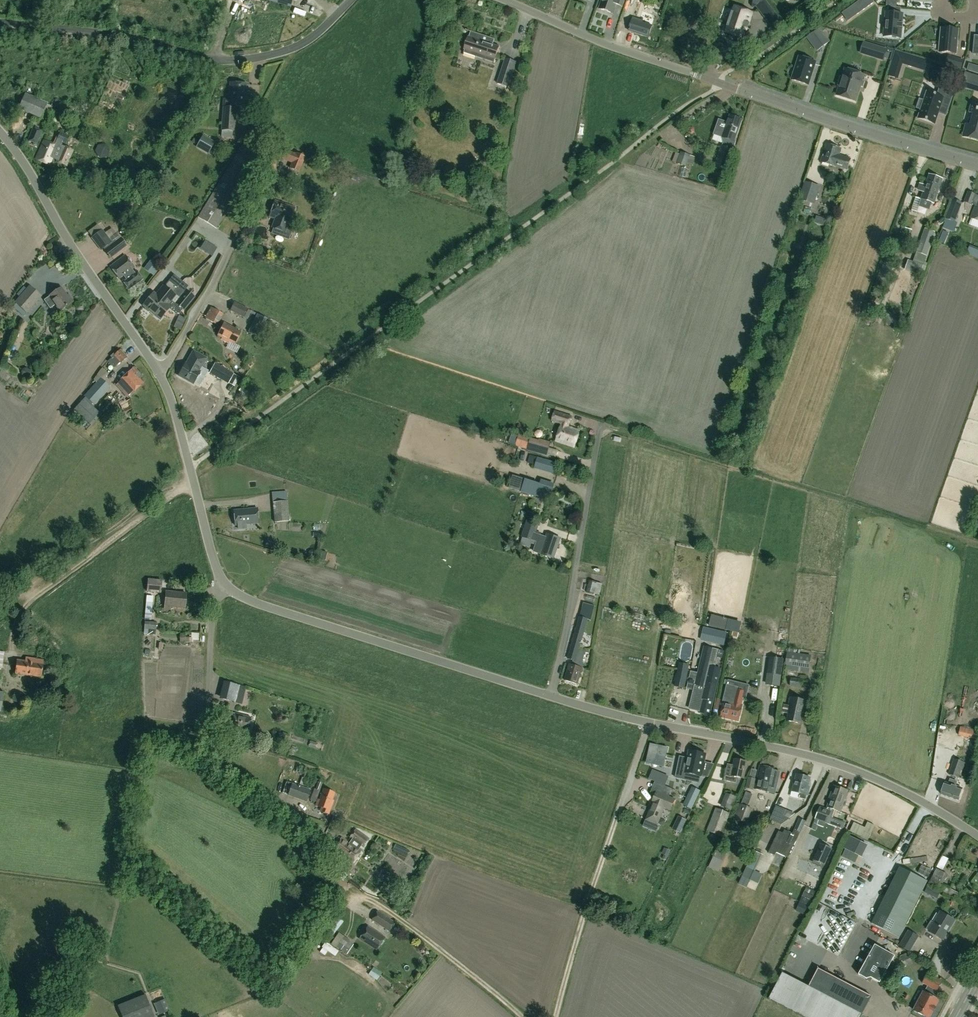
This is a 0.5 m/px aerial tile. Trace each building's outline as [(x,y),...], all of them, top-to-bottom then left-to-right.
[(290,8),(293,0),(261,0),(290,8)] [(598,10),(612,14),(616,0),(601,0),(598,10)] [(764,17),(773,10),(765,0),(753,0),(752,7),(756,8),(764,17)] [(850,8),(856,16),(874,2),(872,0),(860,0),(850,8)] [(734,7),(732,12),(731,12),(726,26),(727,27),(726,32),(740,37),(743,29),(746,30),(746,28),(748,29),(748,28),(746,28),(747,26),(748,26),(747,26),(748,24),(749,24),(750,24),(748,23),(752,13),(734,7)] [(886,13),(884,36),(900,38),(901,28),(902,28),(901,28),(901,24),(903,24),(901,24),(902,14),(900,14),(901,8),(889,7),(888,13),(886,13)] [(628,31),(648,37),(653,20),(644,17),(643,20),(632,17),(628,31)] [(958,30),(941,28),(939,52),(956,54),(958,30)] [(814,34),(824,47),(830,42),(820,29),(814,34)] [(465,54),(464,57),(476,61),(477,58),(495,63),(496,64),(500,49),(499,49),(493,48),(494,42),(465,34),(470,36),(469,40),(468,40),(464,54),(465,54)] [(886,50),(871,45),(868,54),(884,58),(886,50)] [(903,64),(913,67),(917,57),(895,50),(887,75),(898,79),(903,64)] [(963,61),(948,56),(945,64),(960,69),(963,61)] [(808,85),(815,62),(799,57),(792,80),(808,85)] [(506,62),(498,87),(509,90),(517,65),(506,62)] [(838,95),(855,101),(860,85),(862,86),(865,76),(863,76),(863,75),(846,70),(843,78),(841,78),(838,86),(840,86),(838,95)] [(961,85),(977,90),(977,78),(965,74),(961,85)] [(230,83),(229,99),(223,99),(221,131),(221,137),(232,137),(232,132),(235,132),(237,101),(244,101),(245,97),(247,98),(248,92),(245,92),(246,84),(230,83)] [(918,118),(934,124),(938,113),(940,114),(941,111),(946,113),(945,115),(946,116),(953,93),(940,88),(937,96),(927,92),(924,101),(919,99),(916,108),(921,110),(918,118)] [(20,106),(43,114),(48,100),(25,92),(20,106)] [(977,109),(976,111),(977,112),(977,114),(974,113),(973,114),(970,125),(968,135),(977,137),(977,108),(977,109)] [(741,120),(729,116),(727,123),(725,123),(720,137),(722,138),(722,139),(723,143),(722,146),(721,146),(714,165),(726,169),(733,150),(733,149),(736,142),(733,141),(736,135),(741,120)] [(33,128),(27,141),(36,145),(42,132),(33,128)] [(66,165),(72,150),(62,145),(62,146),(60,145),(61,143),(65,144),(68,136),(60,132),(57,139),(54,145),(44,140),(35,158),(49,164),(52,158),(66,165)] [(215,143),(202,136),(196,147),(208,154),(215,143)] [(242,144),(197,217),(216,229),(260,155),(242,144)] [(826,144),(820,162),(835,167),(835,166),(847,170),(850,159),(839,156),(841,149),(826,144)] [(299,173),(305,157),(293,152),(293,153),(285,150),(281,159),(290,163),(288,168),(299,173)] [(686,167),(690,155),(679,152),(675,163),(686,167)] [(273,173),(278,158),(268,154),(263,169),(273,173)] [(941,179),(929,175),(921,199),(923,200),(921,204),(929,206),(931,203),(933,203),(941,179)] [(814,205),(820,186),(805,181),(799,200),(814,205)] [(968,192),(964,202),(975,206),(973,212),(970,218),(977,221),(977,196),(968,192)] [(294,207),(275,200),(269,217),(274,219),(271,228),(285,232),(288,222),(289,222),(294,207)] [(952,229),(962,203),(953,200),(943,225),(952,229)] [(935,231),(926,228),(918,251),(927,254),(935,231)] [(100,232),(88,241),(97,253),(109,244),(100,232)] [(111,258),(124,248),(127,246),(120,238),(116,233),(110,238),(114,243),(105,250),(111,258)] [(204,245),(214,250),(219,241),(208,236),(204,245)] [(137,271),(134,273),(132,269),(134,268),(125,255),(110,266),(119,279),(124,275),(126,278),(123,281),(129,289),(143,279),(137,271)] [(152,260),(145,270),(154,276),(161,267),(152,260)] [(925,266),(909,260),(905,269),(921,275),(925,266)] [(38,280),(48,284),(51,278),(40,274),(38,280)] [(155,295),(153,293),(143,306),(159,319),(170,306),(167,304),(171,300),(183,309),(193,297),(185,290),(183,293),(177,288),(182,282),(174,276),(170,281),(168,280),(163,287),(163,286),(155,295)] [(26,290),(19,298),(15,303),(27,314),(41,297),(29,287),(26,290)] [(16,295),(19,298),(26,290),(23,287),(16,295)] [(49,296),(49,297),(44,300),(49,309),(55,305),(59,311),(73,301),(68,294),(67,295),(61,287),(49,296)] [(254,312),(234,302),(229,312),(250,321),(254,312)] [(216,325),(223,314),(211,307),(204,318),(216,325)] [(253,320),(266,327),(269,320),(256,314),(253,320)] [(240,331),(223,323),(217,335),(223,339),(222,341),(229,344),(230,342),(234,344),(240,331)] [(120,350),(107,361),(114,369),(126,357),(120,350)] [(200,371),(199,371),(206,358),(193,351),(186,364),(185,363),(178,375),(193,384),(200,371)] [(209,374),(223,381),(228,370),(214,363),(209,374)] [(130,394),(131,395),(143,383),(139,379),(142,376),(134,367),(118,381),(125,388),(122,391),(127,397),(130,394)] [(21,371),(21,374),(25,377),(28,376),(30,373),(29,370),(26,368),(23,368),(21,371)] [(94,405),(110,387),(100,378),(84,396),(94,405)] [(250,392),(242,386),(239,391),(247,396),(250,392)] [(74,410),(89,424),(99,413),(85,399),(74,410)] [(556,441),(574,447),(579,430),(567,427),(571,417),(555,412),(552,421),(561,424),(556,441)] [(515,446),(556,458),(558,451),(548,448),(550,442),(538,439),(537,444),(530,442),(531,438),(518,434),(518,435),(514,434),(512,441),(516,442),(515,446)] [(556,463),(530,456),(528,463),(534,465),(534,468),(553,474),(556,463)] [(540,484),(513,475),(509,489),(536,497),(540,484)] [(289,521),(287,501),(272,502),(274,522),(289,521)] [(244,524),(250,524),(258,523),(257,508),(249,509),(234,511),(235,525),(237,525),(238,527),(244,526),(244,524)] [(553,558),(560,538),(547,534),(546,537),(540,535),(541,533),(536,532),(539,525),(527,520),(521,537),(536,542),(535,546),(542,548),(540,553),(553,558)] [(160,592),(161,580),(148,579),(147,591),(160,592)] [(602,584),(582,579),(579,590),(599,595),(602,584)] [(166,591),(164,609),(169,609),(170,607),(184,608),(186,593),(166,591)] [(145,613),(151,614),(153,595),(147,594),(145,613)] [(575,660),(579,648),(587,619),(591,620),(595,621),(596,616),(592,615),(595,606),(583,603),(579,617),(568,658),(571,659),(575,660)] [(742,619),(713,612),(710,625),(733,630),(732,635),(738,636),(742,619)] [(143,629),(155,630),(156,622),(144,621),(143,629)] [(723,646),(726,632),(720,631),(717,644),(723,646)] [(720,668),(715,667),(712,666),(716,649),(704,646),(697,673),(695,684),(689,708),(699,710),(698,712),(709,714),(717,683),(716,683),(717,675),(719,675),(720,668)] [(571,659),(569,664),(564,680),(577,684),(582,668),(587,650),(579,648),(575,660),(571,659)] [(811,655),(787,652),(784,671),(808,674),(811,655)] [(692,659),(680,657),(675,677),(687,680),(692,659)] [(769,657),(765,687),(772,689),(780,689),(783,659),(769,657)] [(15,673),(40,677),(43,660),(35,659),(34,662),(17,660),(15,673)] [(807,680),(791,678),(789,686),(802,688),(803,684),(807,684),(807,680)] [(244,686),(226,682),(222,699),(235,701),(236,693),(242,695),(244,686)] [(739,723),(743,704),(742,704),(743,700),(746,701),(749,687),(728,682),(722,703),(724,704),(720,719),(739,723)] [(800,723),(805,701),(790,697),(788,706),(790,706),(787,720),(800,723)] [(246,732),(250,717),(229,712),(229,711),(217,708),(215,718),(232,722),(230,728),(246,732)] [(960,726),(958,735),(969,738),(969,736),(977,738),(977,730),(960,726)] [(281,744),(276,742),(275,742),(272,751),(278,753),(281,744)] [(650,744),(646,763),(663,767),(667,748),(650,744)] [(684,772),(685,772),(684,780),(699,783),(700,776),(708,777),(714,764),(703,762),(705,754),(689,751),(684,772)] [(734,759),(733,765),(727,764),(724,781),(736,783),(737,777),(743,778),(746,762),(734,759)] [(953,759),(948,775),(959,778),(961,772),(963,772),(966,763),(953,759)] [(760,766),(754,788),(768,791),(774,769),(760,766)] [(748,777),(745,788),(753,790),(756,779),(755,779),(757,771),(752,769),(749,777),(748,777)] [(658,773),(655,781),(665,785),(668,777),(658,773)] [(792,790),(799,792),(798,798),(805,800),(806,794),(807,794),(809,786),(808,786),(810,778),(796,774),(792,790)] [(962,788),(955,786),(957,781),(950,779),(948,783),(945,782),(941,793),(958,799),(962,788)] [(310,789),(292,782),(287,795),(306,802),(310,789)] [(828,802),(826,808),(840,812),(842,807),(848,790),(834,785),(828,802)] [(692,787),(683,805),(691,809),(700,791),(692,787)] [(328,813),(333,800),(331,800),(334,793),(323,789),(319,800),(318,800),(316,805),(322,807),(320,811),(328,813)] [(674,799),(656,792),(651,802),(652,803),(645,819),(642,826),(655,831),(658,823),(660,818),(664,808),(670,810),(674,799)] [(727,806),(735,807),(738,793),(730,792),(727,806)] [(788,793),(787,801),(796,802),(797,794),(788,793)] [(739,804),(733,819),(746,824),(752,809),(739,804)] [(815,819),(826,823),(829,824),(832,818),(829,817),(831,811),(819,806),(815,819)] [(715,808),(706,830),(721,836),(730,813),(715,808)] [(789,817),(774,811),(770,819),(781,823),(789,817)] [(880,828),(857,817),(853,826),(876,837),(880,828)] [(682,818),(676,831),(680,833),(686,820),(682,818)] [(801,831),(805,821),(799,819),(794,829),(795,829),(794,833),(792,832),(791,836),(784,833),(782,839),(779,838),(776,845),(781,848),(780,850),(789,854),(797,835),(799,836),(801,831)] [(927,822),(934,832),(939,829),(935,823),(935,824),(931,819),(927,822)] [(861,843),(865,835),(853,828),(848,837),(861,843)] [(350,838),(351,839),(349,842),(341,837),(332,850),(339,854),(352,863),(360,851),(358,850),(361,845),(363,847),(368,839),(355,830),(350,838)] [(926,841),(924,853),(932,854),(935,843),(926,841)] [(824,864),(831,848),(820,843),(813,860),(824,864)] [(910,856),(916,846),(911,843),(905,853),(910,856)] [(848,844),(845,847),(855,854),(857,851),(848,844)] [(752,859),(766,864),(771,852),(757,847),(752,859)] [(947,865),(951,854),(943,852),(939,862),(947,865)] [(353,869),(333,855),(328,862),(348,876),(353,869)] [(713,858),(711,866),(720,868),(722,861),(713,858)] [(918,873),(928,878),(931,871),(922,866),(918,873)] [(755,871),(746,867),(742,876),(751,880),(755,871)] [(871,923),(899,937),(927,880),(899,867),(871,923)] [(928,885),(955,899),(959,892),(943,884),(947,875),(936,869),(928,885)] [(305,898),(316,896),(316,895),(319,895),(318,888),(314,888),(314,887),(304,888),(305,898)] [(806,887),(800,900),(809,904),(815,891),(806,887)] [(930,896),(933,890),(927,887),(924,893),(930,896)] [(372,920),(389,931),(395,923),(378,911),(372,920)] [(940,912),(928,931),(943,939),(954,920),(940,912)] [(338,918),(330,928),(335,932),(343,922),(338,918)] [(384,937),(368,926),(359,938),(376,949),(384,937)] [(795,937),(805,941),(808,933),(799,928),(795,937)] [(909,952),(918,937),(908,930),(899,946),(909,952)] [(841,949),(845,941),(835,936),(831,944),(841,949)] [(335,947),(346,954),(353,944),(342,937),(335,947)] [(858,974),(867,979),(871,978),(880,983),(894,956),(875,945),(858,974)] [(368,975),(376,981),(380,976),(379,975),(380,973),(373,968),(368,975)] [(818,968),(808,987),(782,973),(768,1000),(801,1016),(861,1016),(871,997),(818,968)] [(938,1000),(935,998),(937,991),(942,982),(927,974),(922,984),(927,986),(924,992),(923,992),(913,1010),(926,1016),(929,1016),(938,1000)] [(145,994),(117,1005),(122,1016),(154,1016),(145,994)] [(164,999),(158,1001),(163,1013),(169,1011),(164,999)]
